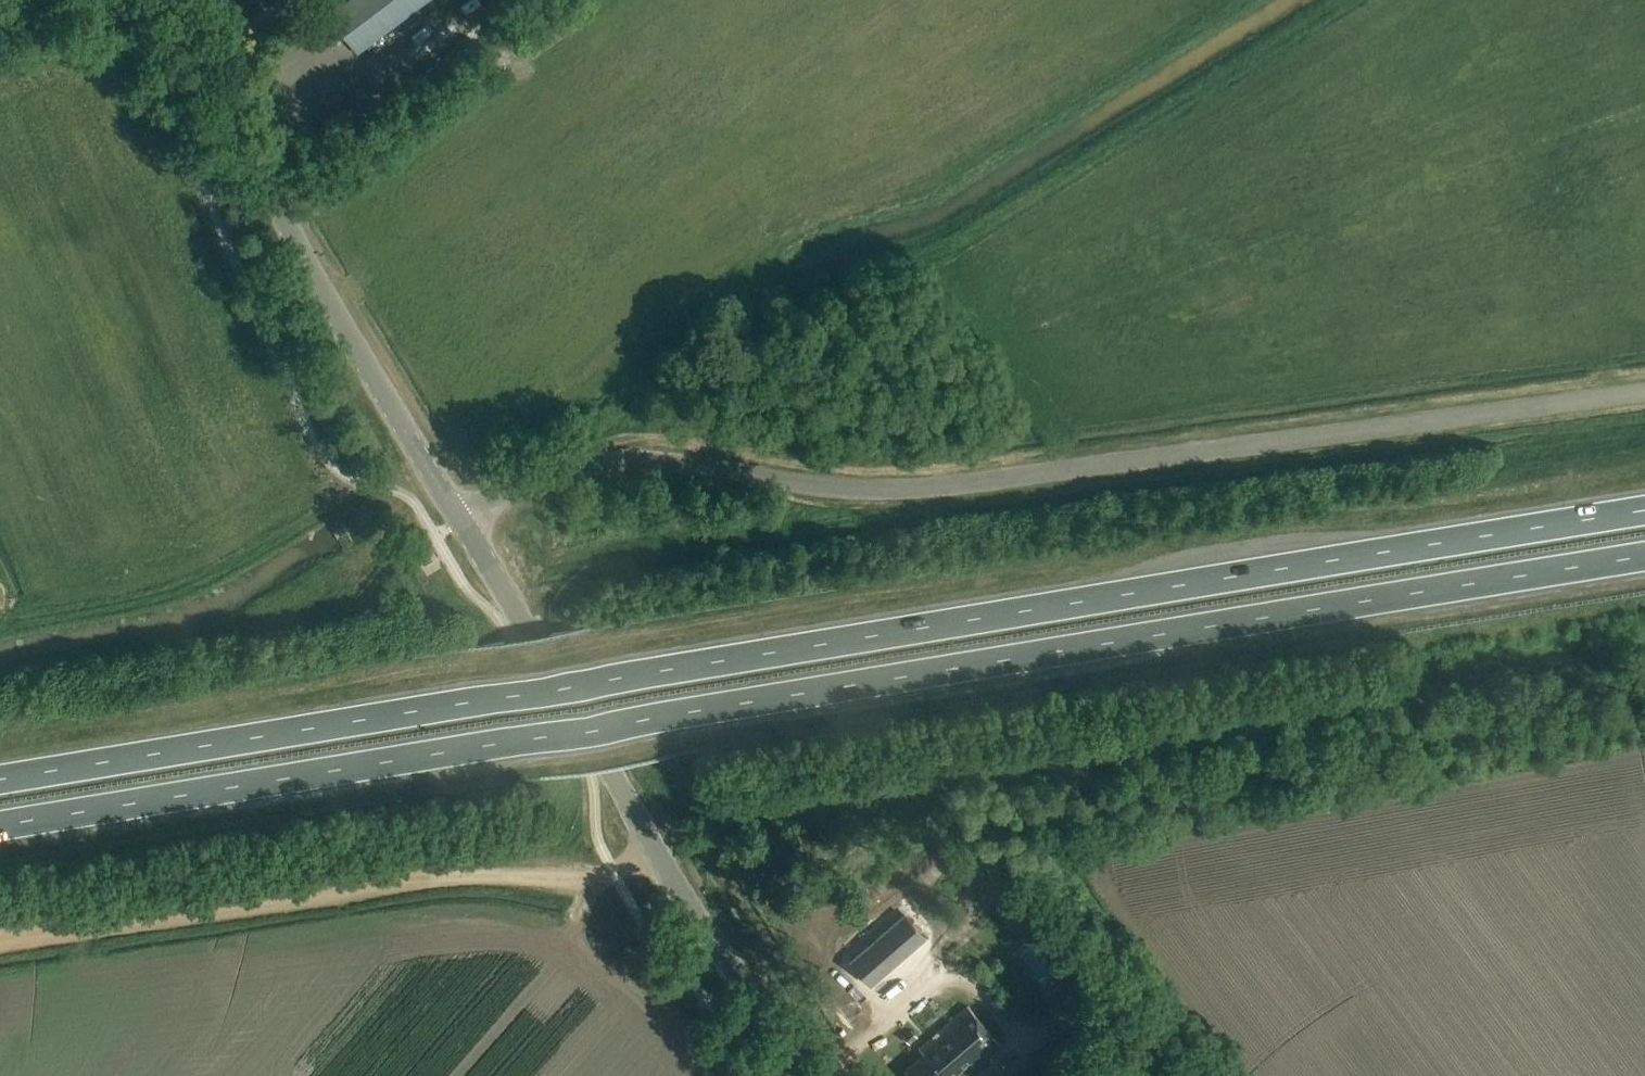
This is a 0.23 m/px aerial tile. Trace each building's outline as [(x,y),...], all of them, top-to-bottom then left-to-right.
[(358,52),(426,0),(354,0),(332,17),(358,52)] [(935,931),(915,906),(846,962),(867,987),(935,931)] [(923,1055),(906,1071),(910,1075),(965,1075),(999,1046),(966,1008),(919,1049),(923,1055)] [(911,1033),(903,1040),(910,1049),(918,1040),(911,1033)] [(1083,1048),(1093,1057),(1105,1043),(1095,1034),(1083,1048)] [(1056,1068),(1065,1075),(1066,1075),(1080,1060),(1057,1040),(1046,1053),(1039,1047),(1013,1075),(1050,1075),(1056,1068)]
